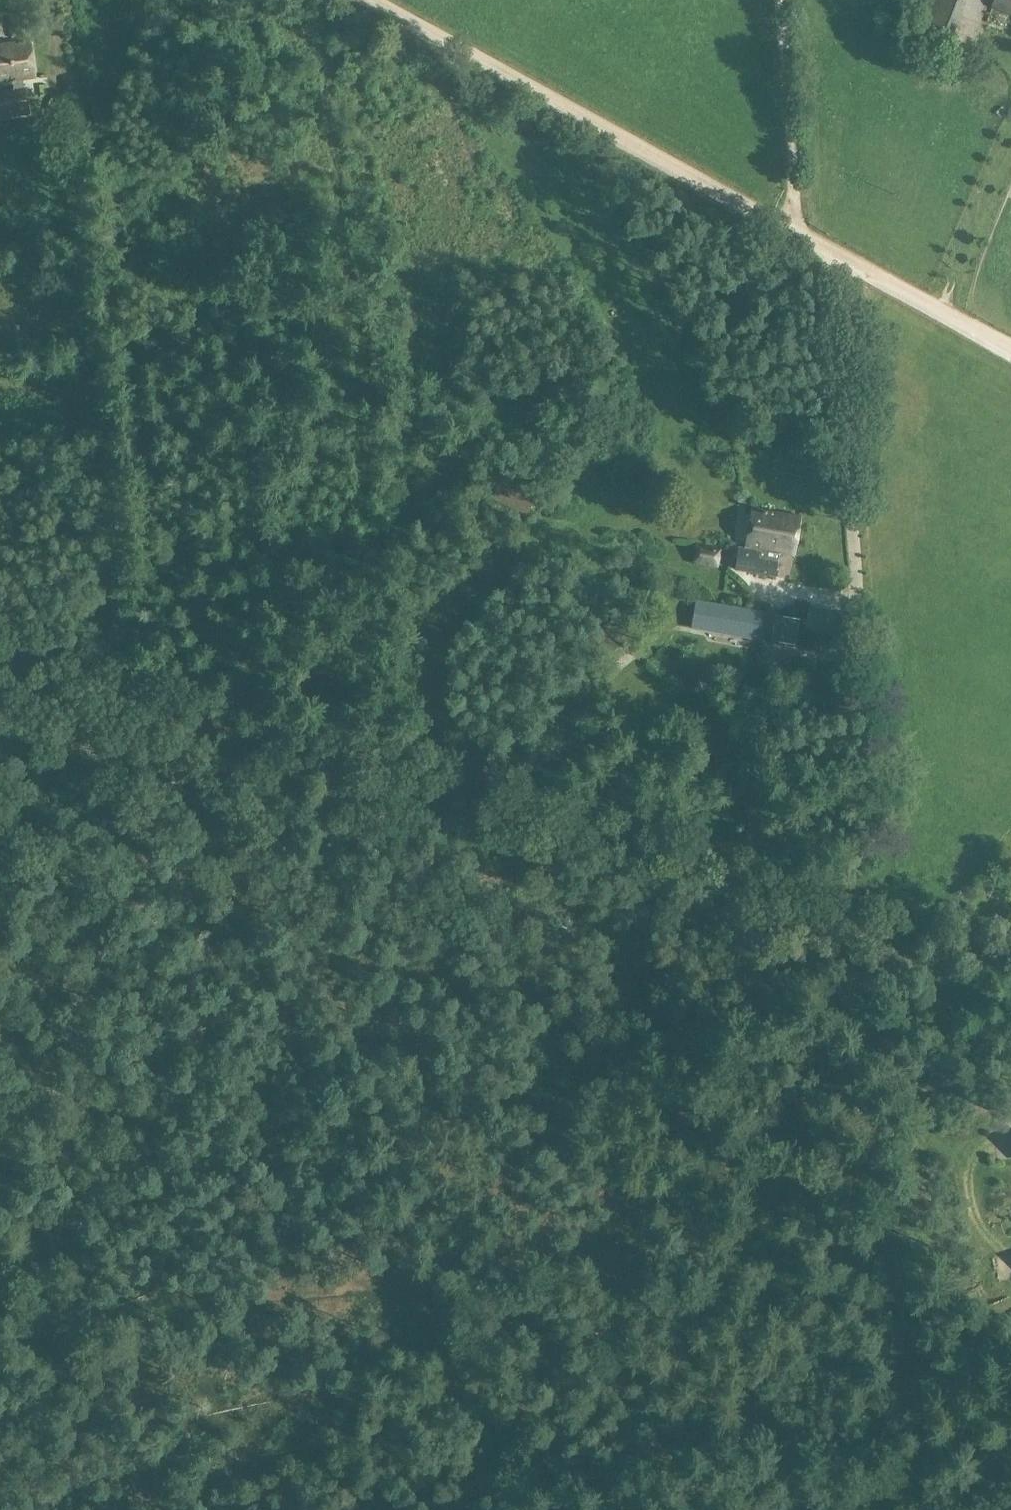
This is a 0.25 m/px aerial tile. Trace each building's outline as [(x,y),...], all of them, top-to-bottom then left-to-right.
[(968,0),(920,0),(913,16),(954,34),(968,0)] [(993,7),(1010,13),(1010,0),(996,0),(993,7)] [(29,114),(25,89),(24,79),(29,78),(23,45),(7,48),(7,45),(0,46),(0,83),(13,81),(15,92),(0,94),(0,118),(29,114)] [(757,560),(755,574),(775,577),(778,564),(780,553),(795,555),(801,518),(753,509),(746,547),(755,548),(753,559),(757,560)] [(696,544),(692,564),(719,569),(722,549),(696,544)] [(693,629),(762,640),(766,613),(697,602),(693,629)] [(769,614),(764,640),(795,646),(801,619),(769,614)]
